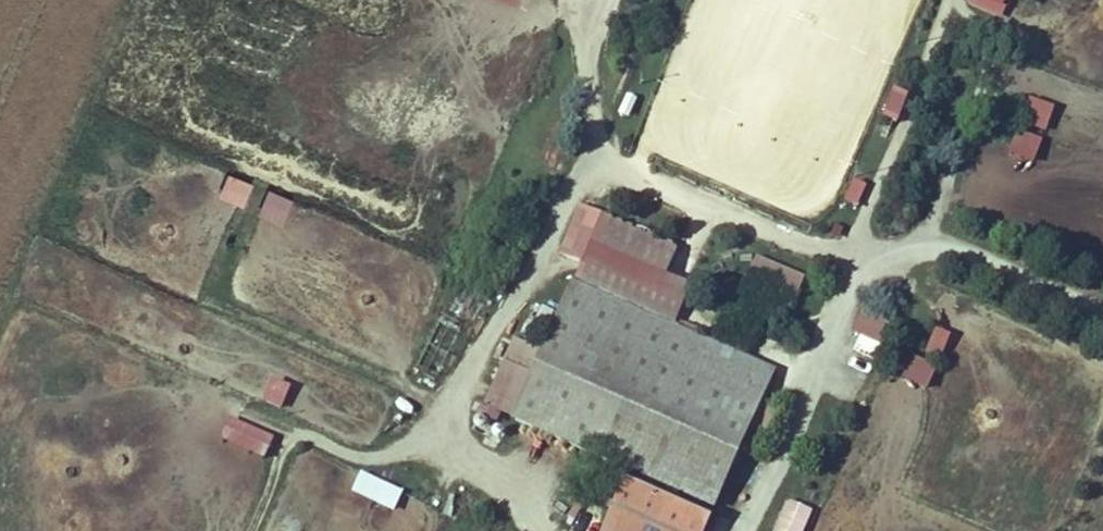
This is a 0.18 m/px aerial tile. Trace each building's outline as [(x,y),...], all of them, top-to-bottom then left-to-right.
[(968,5),(999,18),(1007,0),(970,0),(968,5)] [(907,99),(894,93),(883,119),(896,124),(907,99)] [(1050,110),(1028,102),(1021,122),(1043,130),(1050,110)] [(1039,140),(1017,133),(1010,153),(1032,160),(1039,140)] [(217,197),(242,207),(251,183),(227,173),(217,197)] [(866,187),(855,181),(844,202),(856,208),(866,187)] [(266,190),(257,215),(284,224),(292,199),(266,190)] [(579,260),(597,215),(578,207),(560,252),(579,260)] [(679,249),(603,216),(558,315),(541,307),(529,334),(546,341),(541,353),(512,340),(503,362),(531,375),(511,419),(714,511),(777,372),(745,357),(758,330),(722,315),(710,341),(675,325),(693,286),(667,275),(679,249)] [(752,278),(751,299),(778,309),(793,295),(794,276),(766,264),(752,278)] [(859,313),(849,336),(881,349),(890,325),(859,313)] [(956,364),(924,350),(911,379),(943,394),(956,364)] [(266,403),(279,409),(289,387),(276,381),(266,403)] [(277,438),(232,421),(224,442),(269,460),(277,438)] [(626,483),(604,530),(706,530),(711,520),(626,483)] [(787,500),(773,530),(804,530),(813,512),(787,500)]
